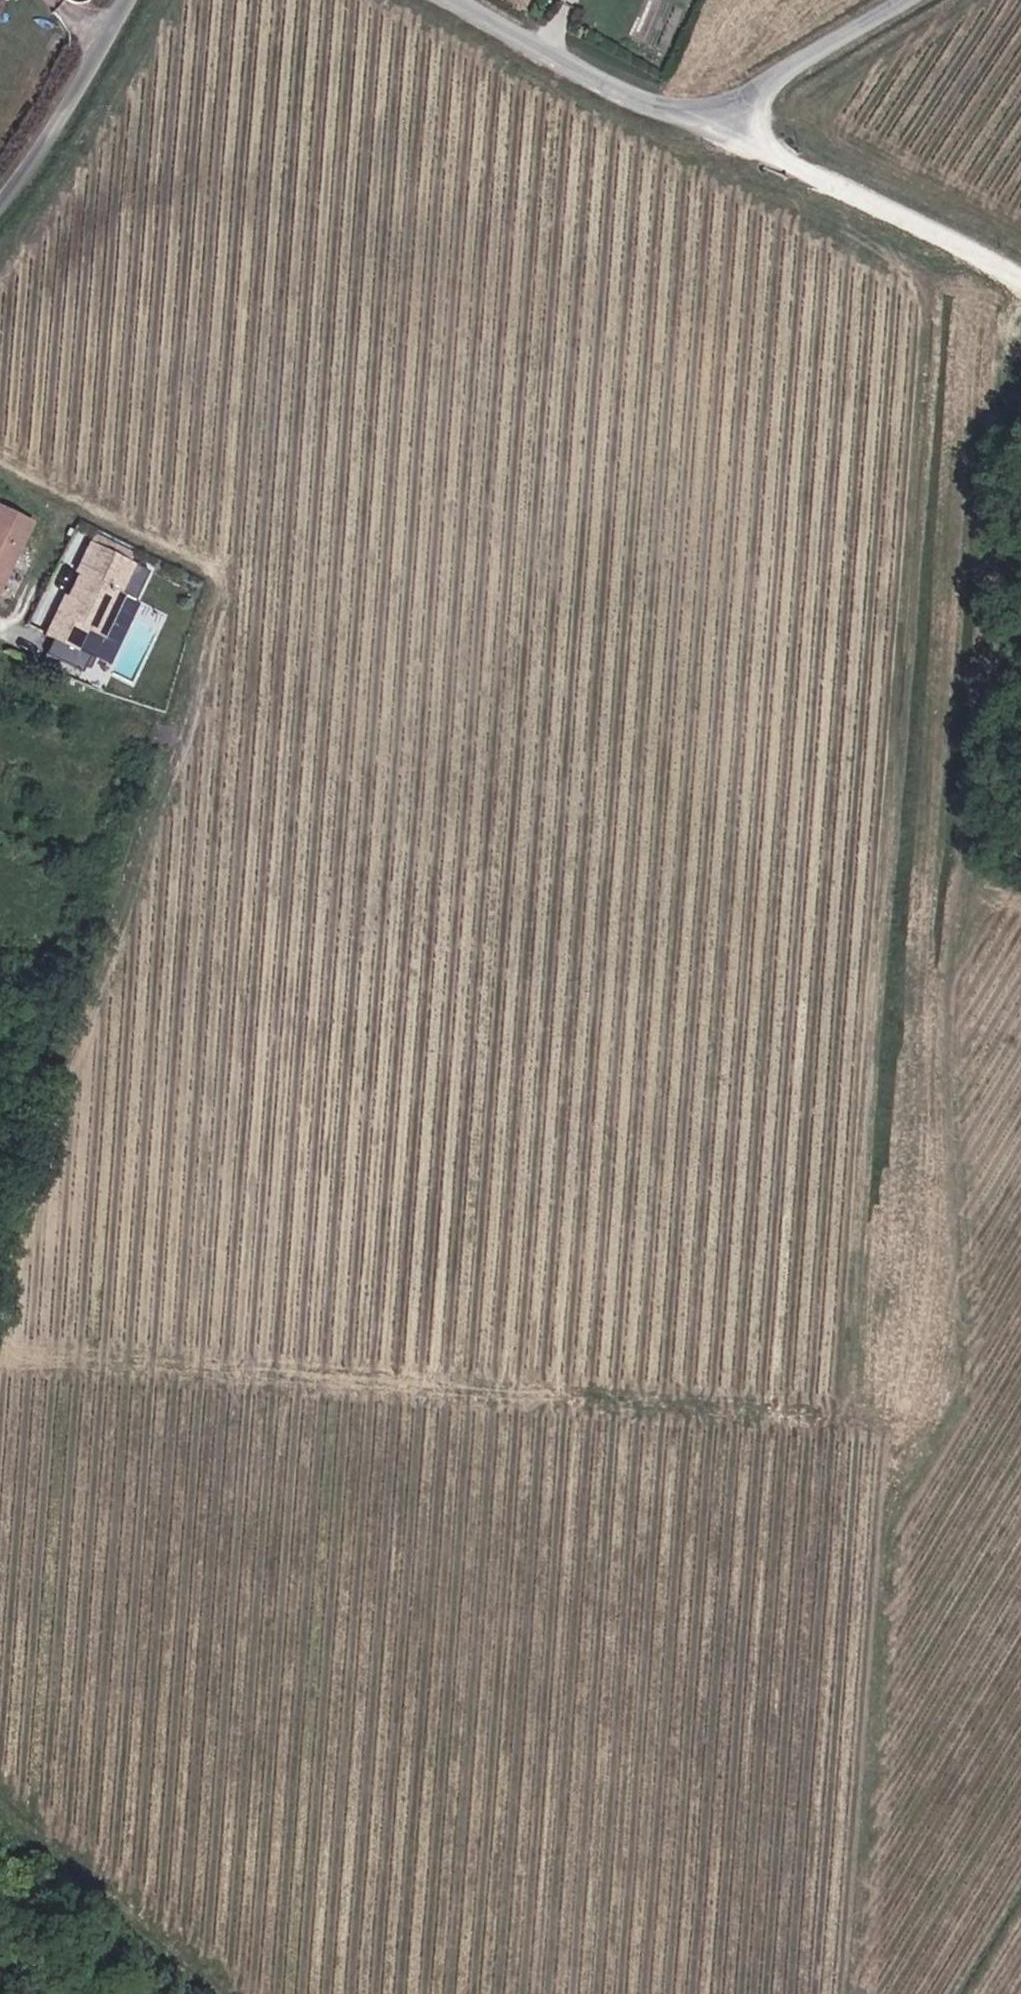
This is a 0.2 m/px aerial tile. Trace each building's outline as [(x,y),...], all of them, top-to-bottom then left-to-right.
[(38,519),(3,501),(0,507),(0,587),(1,588),(38,519)] [(87,626),(103,635),(126,593),(121,590),(136,562),(93,539),(78,568),(82,571),(69,595),(65,592),(45,630),(75,647),(87,626)]
